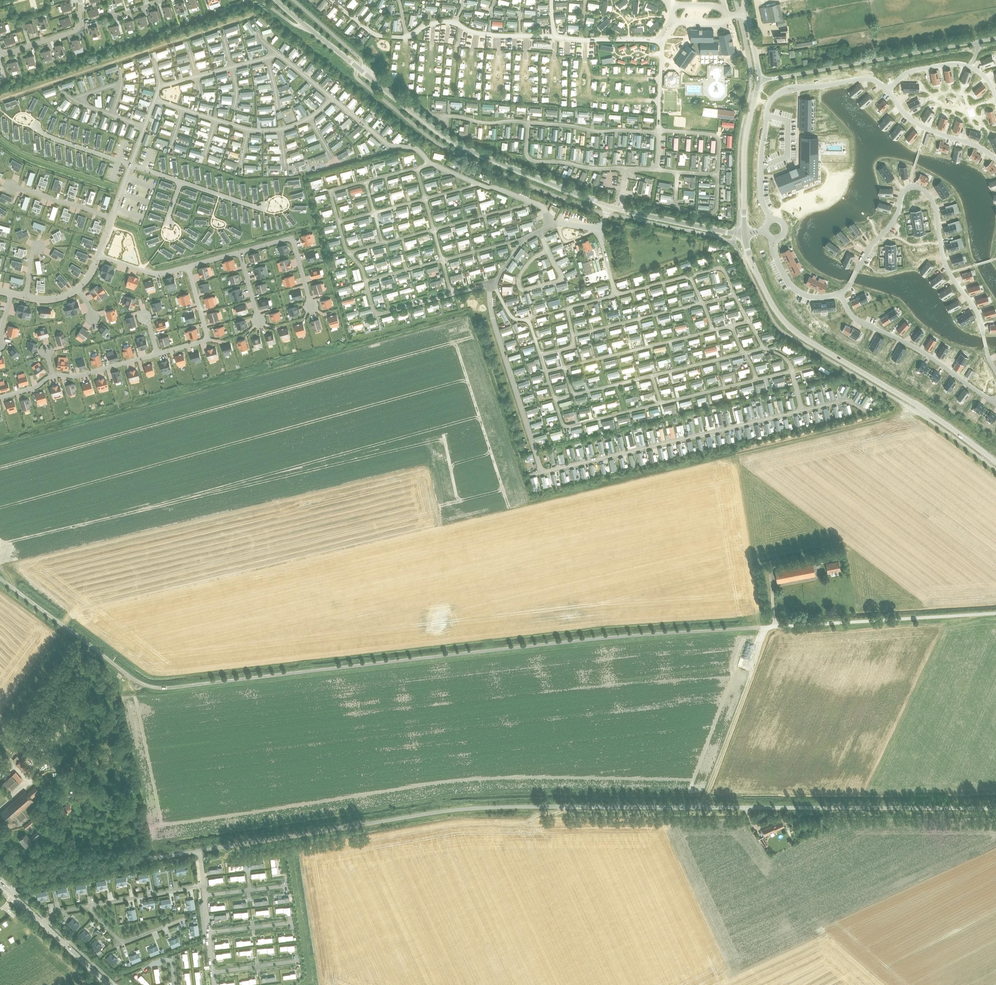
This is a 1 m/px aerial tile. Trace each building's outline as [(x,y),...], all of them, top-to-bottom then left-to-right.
[(191,8),(197,7),(196,6),(199,5),(197,0),(188,0),(190,5),(188,5),(189,9),(191,8)] [(326,0),(322,0),(316,7),(320,10),(327,1),(326,0)] [(627,0),(622,0),(617,4),(620,8),(628,1),(627,0)] [(176,13),(178,13),(184,11),(183,10),(186,9),(183,1),(175,3),(177,8),(175,9),(176,13)] [(658,7),(648,2),(646,7),(656,11),(658,7)] [(72,11),(70,3),(64,5),(63,3),(59,4),(62,11),(63,11),(64,14),(72,11)] [(366,6),(363,4),(357,12),(359,15),(366,6)] [(763,23),(783,19),(780,4),(760,8),(763,23)] [(162,7),(165,17),(171,15),(171,14),(173,13),(170,5),(162,7)] [(99,13),(96,6),(93,7),(94,9),(88,11),(90,19),(99,16),(98,14),(99,13)] [(337,9),(334,6),(327,15),(329,17),(337,9)] [(150,22),(152,21),(158,19),(158,18),(160,18),(157,9),(149,12),(151,17),(149,18),(150,22)] [(373,13),(371,11),(364,19),(367,21),(373,13)] [(383,16),(381,14),(374,22),(377,24),(383,16)] [(137,22),(138,22),(140,27),(148,24),(146,19),(146,16),(145,16),(145,15),(142,16),(139,16),(139,17),(136,18),(137,22)] [(269,23),(260,16),(257,19),(266,26),(269,23)] [(45,17),(38,20),(37,18),(34,19),(36,23),(38,23),(40,29),(46,27),(45,26),(48,26),(45,17)] [(72,25),(69,17),(60,20),(62,26),(63,28),(72,25)] [(611,21),(607,17),(597,27),(600,30),(611,21)] [(125,26),(127,31),(134,28),(133,24),(133,21),(132,21),(131,20),(129,21),(125,21),(125,22),(123,22),(124,26),(125,26)] [(32,21),(25,24),(24,22),(22,23),(23,28),(25,27),(27,33),(33,31),(35,30),(32,21)] [(254,31),(248,21),(244,23),(251,33),(254,31)] [(660,24),(656,21),(648,29),(651,32),(660,24)] [(111,31),(112,36),(120,33),(119,28),(119,25),(118,25),(117,24),(115,25),(111,25),(111,26),(109,27),(110,31),(111,31)] [(354,26),(351,24),(345,31),(348,34),(354,26)] [(625,29),(614,24),(612,28),(622,33),(625,29)] [(97,35),(99,34),(97,25),(89,28),(92,37),(97,35)] [(786,32),(788,32),(787,28),(780,28),(781,33),(774,33),(774,39),(786,38),(786,32)] [(676,59),(674,62),(675,62),(675,61),(685,68),(684,68),(684,69),(689,63),(690,63),(689,62),(693,56),(696,52),(700,52),(700,54),(718,54),(718,52),(722,52),(722,53),(734,50),(733,46),(732,40),(732,39),(730,33),(719,35),(719,36),(719,35),(718,35),(719,39),(713,39),(713,31),(713,30),(711,30),(711,29),(706,29),(706,30),(702,30),(702,29),(702,30),(700,30),(692,30),(692,42),(690,42),(693,42),(693,43),(690,48),(686,45),(687,45),(686,45),(680,54),(676,58),(676,59)] [(15,44),(14,41),(15,41),(13,33),(9,35),(10,37),(4,39),(7,47),(15,44)] [(278,37),(276,35),(270,42),(272,44),(278,37)] [(358,37),(356,40),(363,45),(365,42),(367,38),(364,37),(362,40),(358,37)] [(72,51),(74,50),(80,48),(80,47),(82,46),(79,38),(71,41),(73,46),(71,46),(72,51)] [(288,45),(284,42),(279,49),(282,52),(288,45)] [(63,43),(54,46),(56,52),(54,53),(56,56),(63,54),(63,53),(65,52),(63,43)] [(297,50),(294,47),(287,55),(290,58),(297,50)] [(43,58),(44,61),(52,58),(50,54),(50,50),(49,50),(49,49),(46,50),(43,50),(43,51),(40,52),(42,56),(43,58)] [(769,51),(770,66),(780,65),(780,58),(776,59),(776,55),(777,55),(776,50),(769,51)] [(25,62),(26,61),(28,66),(35,64),(34,59),(34,56),(33,56),(32,55),(30,56),(26,56),(26,57),(24,58),(25,62)] [(304,59),(301,56),(295,63),(298,65),(304,59)] [(987,58),(981,60),(984,67),(989,65),(990,66),(995,64),(992,56),(986,58),(987,58)] [(285,65),(276,58),(274,62),(283,68),(285,65)] [(11,72),(19,69),(17,65),(17,61),(16,61),(16,60),(13,61),(10,61),(10,62),(7,63),(8,67),(9,67),(10,69),(11,72)] [(314,65),(311,63),(305,70),(308,73),(314,65)] [(297,75),(289,68),(287,71),(295,78),(297,75)] [(322,71),(319,69),(312,77),(315,80),(322,71)] [(950,70),(943,71),(946,82),(947,82),(947,81),(950,81),(949,77),(951,77),(952,77),(952,76),(950,70)] [(962,76),(960,81),(968,84),(970,79),(969,78),(971,73),(965,70),(963,76),(962,76)] [(679,87),(680,76),(675,71),(669,71),(664,75),(664,86),(679,87)] [(937,72),(930,73),(932,84),(933,84),(936,83),(936,79),(938,79),(937,72)] [(287,82),(281,73),(278,75),(283,84),(287,82)] [(330,79),(328,76),(321,84),(324,86),(330,79)] [(309,85),(307,83),(299,90),(302,92),(309,85)] [(339,85),(336,83),(330,90),(332,92),(339,85)] [(858,83),(850,91),(855,97),(864,90),(858,83)] [(903,83),(903,92),(915,92),(916,84),(903,83)] [(982,84),(973,91),(974,92),(976,94),(979,92),(980,94),(981,94),(986,89),(982,84)] [(54,87),(42,91),(44,95),(55,92),(54,87)] [(348,92),(346,89),(339,98),(342,100),(348,92)] [(325,97),(316,90),(314,93),(322,100),(325,97)] [(867,94),(859,101),(864,107),(873,100),(867,94)] [(231,104),(232,96),(222,96),(222,103),(231,104)] [(317,106),(309,97),(306,100),(313,109),(317,106)] [(356,100),(353,97),(346,105),(349,108),(356,100)] [(28,108),(27,110),(30,111),(31,110),(32,110),(38,100),(34,98),(28,108)] [(68,101),(65,99),(59,107),(62,109),(68,101)] [(878,102),(875,105),(882,112),(889,105),(883,100),(879,104),(878,102)] [(914,101),(908,104),(911,110),(921,105),(920,104),(918,101),(915,103),(914,101)] [(306,115),(300,104),(296,106),(303,117),(306,115)] [(335,107),(332,104),(324,111),(327,114),(335,107)] [(39,116),(38,118),(40,119),(41,117),(42,118),(48,107),(44,105),(39,116)] [(78,108),(74,106),(69,116),(73,118),(78,108)] [(295,118),(291,107),(281,111),(282,115),(289,113),(291,119),(295,118)] [(733,119),(734,111),(718,109),(717,117),(733,119)] [(925,114),(921,118),(927,123),(930,118),(931,118),(934,114),(927,109),(924,113),(925,114)] [(987,115),(987,116),(988,122),(995,121),(993,110),(992,110),(991,111),(988,111),(989,115),(987,115)] [(337,120),(343,114),(341,111),(334,118),(337,120)] [(325,116),(322,113),(315,119),(318,122),(325,116)] [(372,115),(369,113),(364,119),(367,121),(372,115)] [(888,115),(880,123),(886,129),(894,121),(888,115)] [(276,125),(275,116),(261,118),(262,122),(271,121),(272,125),(276,125)] [(48,129),(47,131),(50,131),(50,130),(52,130),(56,119),(52,117),(48,129)] [(351,121),(349,118),(341,125),(344,128),(351,121)] [(940,121),(937,127),(944,130),(947,119),(946,119),(943,118),(942,121),(940,121),(940,120),(940,121)] [(380,122),(378,119),(372,126),(374,128),(380,122)] [(955,124),(952,131),(959,133),(962,122),(961,122),(958,121),(957,124),(955,124)] [(332,125),(330,122),(320,130),(323,133),(332,125)] [(460,131),(459,135),(468,136),(469,125),(464,124),(464,131),(460,131)] [(391,127),(388,125),(381,133),(384,136),(391,127)] [(898,125),(891,134),(897,139),(905,131),(898,125)] [(361,129),(359,126),(350,133),(353,136),(361,129)] [(912,130),(905,139),(906,139),(907,139),(909,141),(911,138),(913,140),(918,134),(912,130)] [(970,130),(967,137),(978,140),(978,139),(979,136),(976,135),(976,133),(977,133),(977,132),(976,132),(970,130)] [(336,135),(334,132),(325,139),(328,142),(336,135)] [(401,135),(399,133),(392,140),(394,143),(401,135)] [(380,143),(371,135),(368,138),(378,146),(380,143)] [(789,172),(775,178),(781,192),(795,186),(796,189),(796,187),(802,185),(803,186),(803,183),(816,178),(817,137),(802,137),(801,167),(797,169),(796,167),(795,167),(796,168),(790,171),(789,169),(788,170),(789,172)] [(106,150),(106,152),(108,152),(109,151),(110,151),(114,140),(110,138),(106,150)] [(342,143),(340,141),(331,147),(333,150),(342,143)] [(940,141),(937,150),(947,153),(949,146),(943,144),(944,142),(940,141)] [(954,147),(952,158),(959,160),(962,149),(954,147)] [(974,149),(969,157),(977,162),(981,156),(976,153),(977,151),(974,149)] [(348,154),(346,150),(337,156),(338,159),(348,154)] [(328,161),(325,153),(314,158),(316,161),(322,159),(324,163),(328,161)] [(221,158),(210,154),(208,158),(219,162),(221,158)] [(235,167),(237,163),(225,159),(224,164),(235,167)] [(464,165),(452,159),(451,162),(462,168),(464,165)] [(12,160),(10,163),(14,165),(12,169),(18,172),(20,168),(22,165),(12,160)] [(306,168),(304,161),(295,163),(295,167),(301,165),(302,169),(306,168)] [(985,167),(992,174),(995,170),(995,168),(993,165),(994,163),(992,161),(985,167)] [(886,167),(879,172),(887,182),(894,177),(886,167)] [(582,184),(587,173),(582,171),(577,182),(582,184)] [(30,172),(26,184),(31,185),(35,173),(30,172)] [(597,185),(601,175),(597,173),(592,184),(597,185)] [(920,174),(917,180),(922,183),(921,185),(925,187),(929,178),(920,174)] [(40,176),(37,184),(41,185),(40,188),(44,190),(47,181),(43,180),(43,177),(40,176)] [(651,184),(652,180),(645,178),(644,182),(640,181),(637,192),(644,194),(647,183),(651,184)] [(55,179),(51,190),(59,192),(61,186),(57,185),(59,181),(55,179)] [(161,180),(160,184),(171,188),(173,189),(174,186),(172,186),(173,184),(161,180)] [(942,183),(935,188),(942,199),(949,194),(942,183)] [(69,185),(67,193),(70,194),(69,197),(74,198),(76,190),(72,189),(73,187),(69,185)] [(684,190),(684,195),(690,195),(689,198),(694,199),(695,191),(684,190)] [(90,191),(86,202),(91,204),(95,192),(90,191)] [(158,191),(156,195),(168,199),(169,200),(170,198),(168,197),(169,195),(158,191)] [(0,196),(0,201),(4,203),(5,199),(10,201),(12,198),(1,193),(0,196)] [(203,194),(201,198),(213,202),(215,203),(215,200),(214,200),(214,198),(203,194)] [(25,196),(21,208),(25,210),(29,198),(25,196)] [(105,196),(101,207),(106,209),(110,197),(105,196)] [(35,200),(32,208),(36,209),(35,212),(39,213),(41,205),(38,204),(39,201),(35,200)] [(154,202),(152,206),(164,210),(166,211),(166,208),(164,208),(165,206),(154,202)] [(881,203),(879,210),(890,213),(892,206),(881,203)] [(945,209),(941,210),(943,217),(954,213),(953,209),(957,208),(956,203),(946,206),(947,208),(945,209)] [(52,206),(49,218),(53,219),(57,207),(52,206)] [(199,206),(198,210),(209,214),(211,214),(212,212),(210,211),(210,210),(199,206)] [(64,208),(61,216),(65,217),(64,220),(68,221),(70,213),(67,212),(68,209),(64,208)] [(150,212),(149,216),(160,220),(162,221),(163,218),(161,218),(161,216),(150,212)] [(286,212),(284,214),(286,216),(293,225),(296,222),(289,213),(288,214),(286,212)] [(78,215),(76,220),(79,222),(78,227),(82,228),(85,217),(81,216),(78,215)] [(94,220),(92,228),(96,229),(95,232),(98,233),(101,225),(98,224),(99,222),(94,220)] [(948,226),(944,227),(946,234),(956,231),(957,231),(955,226),(960,225),(958,220),(959,220),(949,223),(949,225),(948,226)] [(33,221),(32,226),(43,230),(45,226),(33,221)] [(855,225),(849,230),(856,239),(861,234),(855,225)] [(229,227),(228,229),(230,230),(240,236),(242,232),(232,226),(231,228),(229,227)] [(186,228),(185,230),(186,231),(197,237),(199,233),(188,227),(188,229),(186,228)] [(21,230),(15,232),(16,235),(18,239),(28,235),(27,231),(22,233),(21,230)] [(53,237),(51,239),(53,243),(61,239),(59,235),(61,234),(59,231),(52,234),(53,237)] [(208,231),(201,240),(204,243),(212,233),(208,231)] [(221,231),(219,232),(227,243),(230,241),(223,231),(222,232),(221,231)] [(302,238),(301,238),(303,244),(304,244),(304,245),(313,243),(311,236),(313,235),(313,233),(310,234),(302,236),(302,238)] [(842,233),(836,238),(844,246),(849,241),(842,233)] [(82,237),(81,241),(86,242),(84,246),(90,248),(93,241),(82,237)] [(950,244),(946,245),(948,251),(958,248),(959,248),(957,244),(962,242),(960,238),(961,238),(961,237),(951,240),(951,241),(951,243),(950,244)] [(182,238),(181,241),(183,242),(193,248),(195,244),(185,238),(184,239),(182,238)] [(470,242),(469,238),(458,241),(460,249),(464,247),(463,243),(465,243),(466,245),(467,245),(468,245),(468,242),(470,242)] [(586,251),(592,248),(588,239),(581,243),(584,247),(582,248),(583,250),(585,250),(586,251)] [(172,244),(171,246),(173,247),(183,253),(185,250),(175,243),(174,245),(172,244)] [(830,243),(826,249),(835,256),(840,250),(830,243)] [(279,247),(278,247),(278,250),(280,249),(281,253),(288,251),(286,245),(279,247)] [(15,252),(14,255),(22,257),(23,254),(25,254),(26,250),(18,248),(17,252),(15,252)] [(161,249),(159,251),(161,252),(171,258),(173,254),(163,248),(162,250),(161,249)] [(518,260),(524,250),(521,248),(514,258),(518,260)] [(54,249),(50,256),(55,259),(57,255),(62,258),(64,254),(54,249)] [(788,249),(782,252),(785,258),(791,254),(790,252),(788,249)] [(77,251),(76,254),(80,256),(79,260),(85,262),(87,255),(77,251)] [(257,252),(250,254),(252,261),(259,260),(258,255),(259,255),(258,252),(257,252)] [(315,252),(306,254),(307,260),(309,260),(309,262),(314,260),(313,259),(316,258),(315,252)] [(733,262),(728,252),(725,253),(730,263),(733,262)] [(847,253),(842,263),(849,266),(854,256),(847,253)] [(791,254),(785,258),(787,264),(794,260),(793,257),(791,254)] [(962,255),(951,258),(953,265),(960,263),(959,261),(963,260),(962,257),(962,256),(962,255)] [(568,260),(567,257),(557,261),(559,265),(568,260)] [(225,262),(222,263),(223,265),(225,264),(227,270),(235,267),(233,259),(224,261),(225,262)] [(280,262),(278,262),(278,265),(281,265),(282,271),(291,268),(290,267),(291,266),(290,261),(289,261),(289,259),(280,261),(280,262)] [(11,260),(10,264),(15,265),(14,269),(20,270),(22,263),(11,260)] [(510,271),(516,263),(513,260),(507,269),(510,271)] [(794,260),(787,264),(790,269),(797,266),(796,263),(794,260)] [(928,261),(920,270),(926,275),(934,266),(928,261)] [(71,264),(69,267),(74,270),(72,273),(77,276),(81,269),(71,264)] [(103,266),(101,273),(102,273),(100,276),(105,277),(104,279),(107,280),(107,278),(108,275),(111,276),(113,270),(111,269),(112,266),(105,264),(104,266),(103,266)] [(199,271),(200,276),(201,276),(201,278),(210,276),(208,269),(211,268),(210,266),(208,267),(207,267),(199,269),(199,271)] [(255,270),(254,270),(256,276),(257,278),(265,275),(264,269),(266,269),(265,266),(263,267),(263,266),(254,269),(255,270)] [(797,266),(790,269),(793,275),(800,272),(799,269),(797,266)] [(312,271),(311,271),(312,278),(322,276),(320,269),(316,270),(316,268),(311,270),(312,271)] [(576,274),(575,270),(565,274),(566,278),(576,274)] [(971,271),(962,274),(964,281),(970,279),(970,281),(974,280),(971,271)] [(463,278),(462,273),(450,276),(451,281),(463,278)] [(940,273),(931,280),(936,287),(945,280),(940,273)] [(59,274),(56,277),(60,280),(57,283),(61,288),(67,282),(59,274)] [(231,276),(229,276),(230,279),(232,279),(233,283),(240,281),(238,274),(231,276)] [(129,275),(126,284),(126,285),(126,286),(128,287),(129,285),(135,287),(138,278),(136,278),(136,277),(131,276),(129,275)] [(285,278),(283,279),(283,281),(286,280),(287,286),(296,283),(294,275),(285,277),(285,278)] [(11,276),(9,281),(22,284),(23,279),(11,276)] [(166,279),(164,279),(167,288),(168,290),(171,289),(170,287),(176,286),(174,277),(172,277),(172,276),(166,278),(166,279)] [(809,276),(806,283),(812,286),(815,279),(812,278),(809,276)] [(153,279),(144,281),(147,290),(148,289),(148,292),(151,292),(150,289),(155,287),(153,279)] [(815,279),(812,286),(817,289),(821,282),(818,280),(815,279)] [(36,280),(35,288),(39,289),(39,291),(43,292),(44,284),(40,283),(40,280),(36,280)] [(821,282),(817,289),(823,291),(827,284),(824,283),(821,282)] [(207,283),(200,285),(202,291),(209,290),(207,285),(209,285),(208,283),(207,283)] [(264,283),(257,285),(258,292),(266,290),(265,286),(266,286),(265,283),(264,283)] [(322,283),(312,285),(314,293),(324,291),(322,285),(324,285),(323,283),(322,283)] [(978,284),(968,287),(970,294),(976,292),(977,292),(976,290),(980,289),(979,286),(978,284)] [(96,285),(90,290),(92,292),(91,293),(95,298),(96,297),(98,300),(102,297),(103,299),(105,297),(104,295),(102,293),(105,291),(101,286),(99,288),(96,285)] [(950,286),(940,292),(945,299),(955,293),(950,286)] [(232,292),(229,292),(230,295),(233,294),(234,300),(243,298),(242,296),(243,296),(241,290),(241,291),(240,289),(232,291),(232,292)] [(300,290),(291,292),(293,299),(297,298),(297,299),(301,298),(301,297),(302,297),(300,290)] [(857,298),(850,301),(853,308),(860,304),(860,305),(868,301),(864,292),(856,296),(857,298)] [(180,297),(178,297),(178,299),(181,299),(182,304),(191,302),(189,294),(180,296),(180,297)] [(124,296),(123,298),(125,299),(123,305),(132,308),(132,307),(133,307),(135,301),(134,301),(135,299),(126,296),(124,296)] [(987,296),(976,299),(978,306),(985,304),(984,302),(988,301),(987,298),(987,297),(987,296)] [(213,297),(204,299),(206,307),(215,304),(214,299),(216,299),(215,297),(213,297)] [(330,298),(322,301),(324,307),(331,306),(330,302),(331,301),(330,298)] [(268,299),(259,301),(261,308),(270,306),(268,299)] [(958,300),(948,305),(951,312),(961,307),(958,300)] [(66,309),(64,310),(65,313),(67,313),(70,312),(71,314),(77,313),(76,310),(79,309),(77,301),(74,302),(74,301),(68,303),(68,304),(65,304),(66,309)] [(821,302),(812,303),(813,312),(821,311),(821,310),(827,310),(827,311),(836,310),(835,301),(826,301),(826,302),(821,303),(821,302)] [(159,302),(152,304),(154,310),(161,309),(160,304),(161,304),(160,302),(159,302)] [(17,305),(16,313),(19,313),(18,316),(24,317),(25,315),(28,315),(31,316),(31,313),(29,313),(30,308),(26,307),(27,306),(21,304),(20,306),(17,305)] [(245,304),(236,307),(238,314),(247,311),(245,304)] [(289,308),(288,309),(289,311),(290,311),(291,315),(298,313),(296,307),(289,308)] [(50,308),(41,308),(40,317),(49,317),(50,308)] [(887,314),(881,318),(885,325),(891,321),(899,316),(894,308),(886,313),(887,314)] [(994,308),(983,312),(985,318),(992,316),(992,314),(995,313),(994,310),(994,308)] [(508,320),(502,309),(499,311),(505,322),(508,320)] [(113,310),(107,311),(109,321),(115,319),(114,316),(116,315),(115,311),(113,311),(113,310)] [(969,310),(959,317),(964,324),(974,317),(969,310)] [(217,311),(208,313),(211,322),(219,320),(218,314),(220,314),(219,311),(217,312),(217,311)] [(278,311),(271,313),(273,320),(279,318),(278,314),(279,314),(279,311),(278,311)] [(194,312),(185,314),(187,321),(190,321),(190,322),(195,321),(195,319),(196,319),(194,312)] [(336,315),(328,317),(330,325),(336,324),(336,326),(339,325),(338,323),(339,323),(336,315)] [(127,319),(125,320),(126,325),(128,324),(129,327),(135,326),(133,316),(126,318),(127,319)] [(157,322),(156,322),(158,330),(167,327),(165,320),(161,321),(161,319),(157,321),(157,322)] [(312,322),(310,323),(312,327),(313,327),(314,331),(320,329),(318,319),(312,321),(312,322)] [(237,322),(235,323),(236,325),(237,325),(238,329),(245,327),(244,320),(237,322)] [(904,321),(896,329),(901,334),(906,329),(906,328),(904,327),(907,324),(905,322),(904,322),(904,321)] [(101,324),(97,329),(104,334),(107,331),(107,332),(109,330),(108,329),(101,324)] [(303,324),(295,326),(297,334),(302,333),(303,335),(305,334),(305,332),(303,324)] [(845,325),(842,331),(848,335),(848,336),(856,340),(861,332),(853,327),(852,329),(845,325)] [(8,326),(6,334),(15,336),(16,330),(18,331),(19,329),(16,328),(17,327),(8,326)] [(222,326),(215,328),(217,335),(224,333),(223,329),(224,329),(223,326),(222,326)] [(81,327),(76,335),(77,335),(76,337),(78,338),(79,337),(83,340),(88,332),(81,327)] [(37,332),(36,332),(37,337),(38,336),(39,337),(49,335),(47,328),(37,331),(37,332)] [(188,331),(185,332),(186,334),(188,333),(190,339),(199,336),(196,328),(188,330),(188,331)] [(287,328),(279,330),(282,339),(283,341),(287,340),(287,338),(290,337),(287,328)] [(918,329),(911,337),(916,342),(920,337),(921,336),(920,336),(919,335),(921,332),(919,330),(918,329)] [(273,333),(266,335),(268,344),(272,343),(273,344),(275,343),(275,342),(273,333)] [(63,334),(56,336),(58,344),(66,342),(65,342),(67,341),(65,337),(64,337),(63,334)] [(876,335),(870,346),(877,350),(884,339),(876,335)] [(142,339),(137,340),(139,349),(140,349),(141,349),(145,348),(145,347),(148,347),(146,338),(145,338),(144,336),(142,336),(142,339)] [(168,336),(159,338),(161,345),(169,343),(168,339),(169,339),(169,336),(168,336)] [(260,337),(253,339),(255,347),(259,346),(260,347),(262,347),(262,345),(260,337)] [(930,337),(924,347),(930,350),(934,345),(934,344),(932,343),(934,340),(931,338),(930,337)] [(239,343),(238,343),(239,348),(240,347),(241,350),(247,349),(245,340),(238,341),(239,343)] [(28,341),(27,344),(29,345),(28,349),(34,350),(36,343),(29,342),(28,341)] [(230,343),(222,346),(224,353),(227,352),(228,354),(230,354),(230,351),(232,351),(230,343)] [(795,350),(786,344),(783,347),(793,353),(795,350)] [(899,345),(892,356),(900,360),(906,349),(899,345)] [(942,345),(936,355),(942,358),(946,352),(944,351),(946,348),(943,346),(942,345)] [(130,346),(122,348),(125,357),(132,354),(130,346)] [(594,354),(592,346),(582,349),(583,353),(589,351),(590,355),(594,354)] [(14,347),(8,352),(13,358),(16,355),(17,356),(19,354),(19,353),(14,347)] [(207,350),(209,359),(215,358),(215,360),(218,359),(218,357),(215,348),(213,348),(207,349),(207,350)] [(111,353),(107,354),(109,362),(118,359),(116,352),(112,353),(112,351),(110,351),(111,353)] [(199,351),(190,354),(192,361),(195,360),(195,363),(197,362),(197,360),(201,359),(199,351)] [(957,361),(953,368),(959,372),(963,366),(968,358),(960,353),(955,361),(957,361)] [(183,354),(175,356),(177,365),(178,365),(179,367),(181,366),(180,364),(185,363),(186,363),(183,354)] [(92,360),(90,360),(92,365),(93,364),(94,366),(100,364),(97,355),(91,356),(92,360)] [(58,359),(57,368),(60,368),(60,369),(65,369),(67,369),(68,360),(61,360),(61,357),(59,357),(58,359)] [(81,359),(77,360),(79,369),(85,367),(83,359),(83,358),(81,359)] [(161,363),(159,363),(162,372),(163,374),(165,373),(165,371),(171,370),(169,361),(167,361),(167,360),(161,362),(161,363)] [(535,363),(534,360),(526,363),(529,372),(533,371),(532,366),(536,365),(535,363)] [(784,368),(782,360),(772,362),(773,366),(779,365),(780,368),(784,368)] [(39,362),(32,367),(33,369),(38,377),(39,376),(40,376),(45,372),(44,372),(46,371),(41,363),(40,364),(39,362)] [(921,362),(917,368),(924,373),(928,367),(921,362)] [(152,364),(144,366),(146,375),(147,375),(147,377),(150,376),(149,374),(154,373),(152,364)] [(830,372),(820,366),(818,369),(828,375),(830,372)] [(129,371),(127,372),(129,381),(130,381),(130,383),(133,382),(133,380),(138,379),(136,369),(135,370),(134,369),(129,371)] [(969,369),(965,376),(970,379),(974,372),(969,369)] [(119,370),(111,373),(114,381),(122,378),(119,370)] [(737,380),(735,371),(723,374),(724,378),(732,376),(733,381),(737,380)] [(934,371),(930,377),(936,381),(940,375),(934,371)] [(18,377),(17,377),(19,386),(28,384),(26,375),(25,375),(24,373),(17,375),(18,377)] [(98,380),(96,380),(98,390),(99,390),(99,392),(102,391),(101,389),(107,387),(105,378),(103,378),(97,379),(98,380)] [(950,378),(944,387),(945,388),(947,390),(950,387),(951,388),(952,388),(956,382),(950,378)] [(0,384),(0,392),(9,390),(7,382),(4,383),(4,381),(2,381),(3,384),(0,384)] [(89,381),(81,384),(84,393),(85,393),(85,395),(87,394),(87,392),(92,391),(89,381)] [(765,386),(764,382),(755,384),(757,393),(761,392),(760,388),(765,386)] [(74,383),(66,385),(68,394),(76,392),(75,389),(76,389),(75,384),(74,384),(74,383)] [(59,385),(50,388),(52,397),(53,397),(53,398),(56,398),(56,396),(62,394),(59,385)] [(845,397),(849,387),(846,385),(841,395),(845,397)] [(964,389),(957,398),(958,399),(961,401),(963,398),(964,399),(965,399),(969,393),(964,389)] [(44,391),(36,393),(38,403),(39,402),(39,404),(42,403),(41,402),(46,400),(44,391)] [(856,402),(862,393),(858,391),(853,400),(856,402)] [(864,408),(870,398),(866,396),(860,405),(864,408)] [(28,399),(20,401),(23,410),(30,408),(30,405),(31,404),(29,399),(28,399)] [(14,400),(5,402),(8,411),(9,413),(11,413),(11,411),(16,409),(14,400)] [(978,403),(973,408),(980,413),(984,407),(978,403)] [(677,412),(675,404),(664,407),(665,411),(672,409),(673,413),(677,412)] [(990,412),(985,417),(992,422),(995,417),(990,412)] [(827,573),(840,570),(838,561),(825,564),(827,573)] [(777,583),(815,575),(812,564),(775,571),(777,583)] [(12,774),(1,784),(8,792),(19,783),(18,781),(13,776),(12,774)] [(30,790),(27,793),(24,791),(0,812),(0,818),(5,824),(33,801),(31,798),(39,791),(35,786),(30,790)] [(67,810),(71,809),(70,805),(60,807),(61,815),(68,814),(67,810)] [(31,821),(30,821),(23,827),(25,829),(32,823),(31,821)] [(765,836),(784,827),(782,821),(779,822),(780,823),(774,826),(773,825),(762,830),(765,836)] [(25,848),(30,844),(32,842),(31,841),(39,835),(36,832),(29,838),(25,834),(18,840),(25,848)] [(763,837),(760,839),(764,847),(768,845),(763,837)] [(175,868),(176,875),(184,874),(183,870),(185,870),(185,866),(175,868)] [(138,875),(139,878),(141,878),(141,881),(149,880),(147,873),(138,875)] [(125,877),(116,878),(116,882),(119,882),(119,885),(126,884),(125,877)] [(96,882),(96,885),(99,885),(99,889),(106,887),(105,880),(96,882)] [(85,884),(75,885),(76,889),(78,889),(79,892),(86,891),(85,884)] [(65,895),(64,891),(67,891),(66,887),(57,889),(58,896),(65,895)] [(45,899),(44,895),(46,895),(46,891),(36,893),(37,900),(45,899)] [(170,898),(160,900),(161,904),(163,903),(164,907),(171,906),(170,898)] [(192,909),(195,908),(193,899),(186,900),(188,907),(191,907),(192,909)] [(135,909),(127,910),(129,917),(131,917),(131,919),(136,918),(135,909)] [(69,921),(67,924),(74,930),(79,925),(73,920),(71,922),(69,921)] [(190,926),(191,933),(193,933),(193,935),(199,934),(197,925),(190,926)] [(81,932),(79,935),(86,941),(91,936),(85,930),(83,933),(81,932)] [(172,943),(170,944),(172,948),(180,944),(178,937),(171,940),(172,943)] [(95,940),(90,945),(97,952),(99,949),(98,948),(100,945),(95,940)] [(156,946),(150,948),(150,950),(148,951),(150,956),(159,952),(156,946)] [(110,953),(105,959),(112,965),(115,962),(113,961),(116,958),(110,953)] [(129,956),(132,963),(141,960),(139,956),(137,957),(136,954),(129,956)] [(137,978),(140,981),(139,981),(140,982),(141,982),(142,983),(144,984),(151,984),(141,975),(137,978)]
